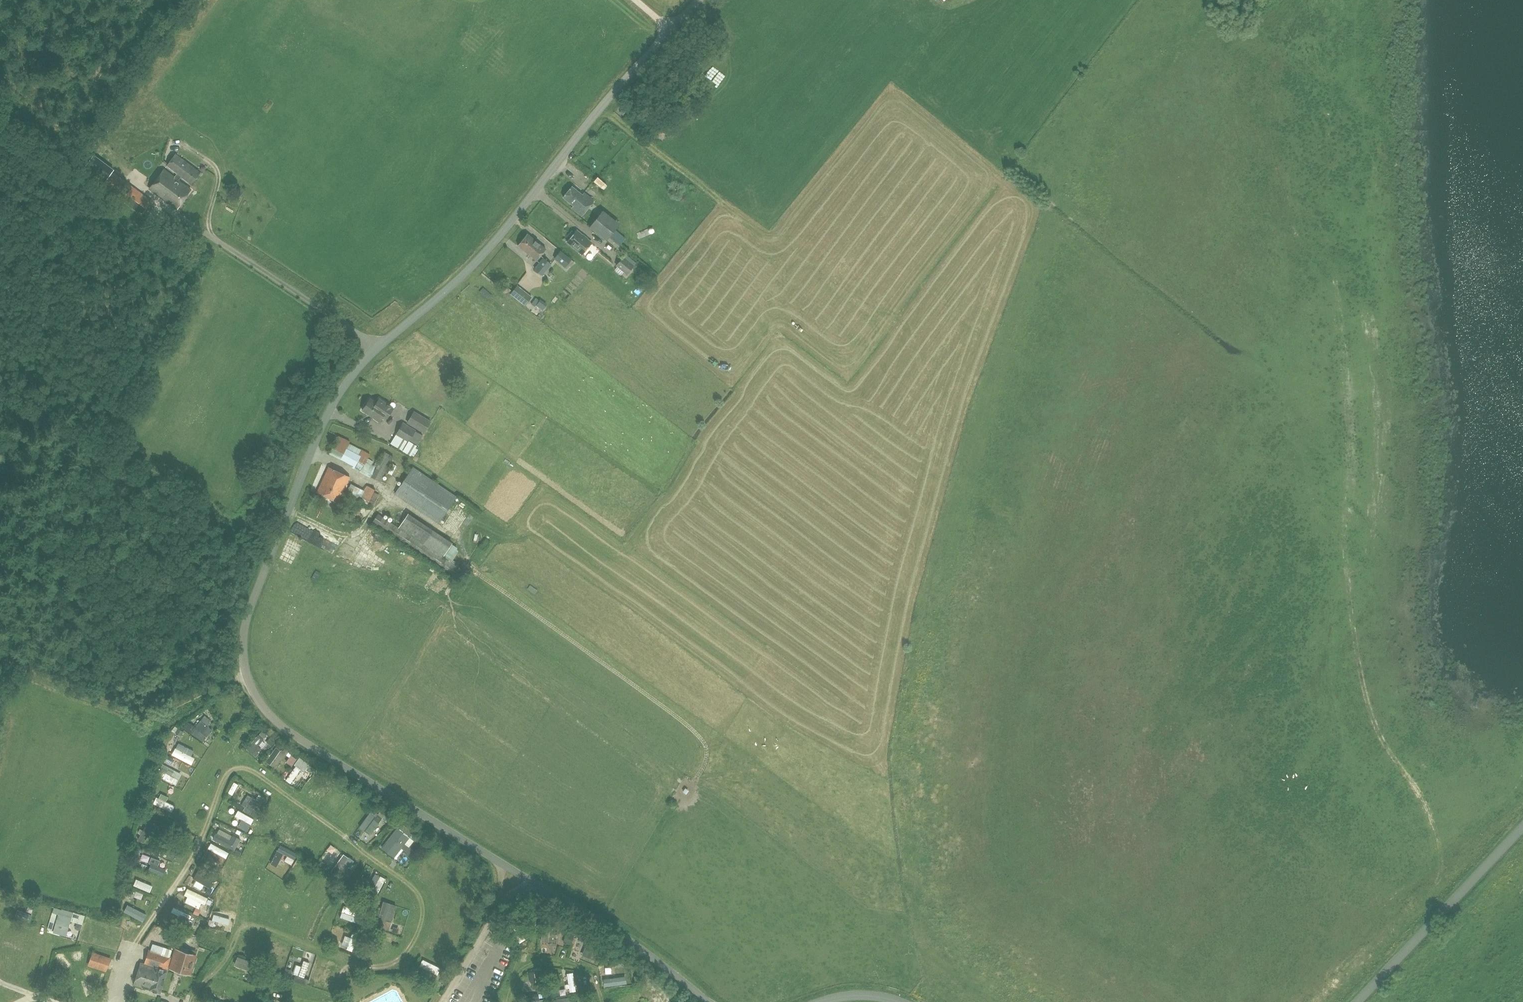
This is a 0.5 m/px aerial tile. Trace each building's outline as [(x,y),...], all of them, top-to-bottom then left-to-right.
[(108,130),(103,127),(102,128),(99,133),(104,136),(108,130)] [(176,153),(168,165),(178,173),(176,177),(165,169),(151,189),(177,207),(191,188),(180,180),(183,176),(193,183),(201,171),(176,153)] [(112,172),(102,186),(117,196),(127,182),(112,172)] [(564,196),(574,204),(572,207),(583,215),(594,200),(583,192),(582,194),(571,186),(564,196)] [(152,200),(139,191),(129,205),(142,214),(152,200)] [(604,238),(618,221),(601,208),(587,225),(604,238)] [(630,230),(635,224),(626,216),(621,222),(630,230)] [(568,241),(582,252),(591,240),(577,229),(568,241)] [(618,247),(625,238),(614,230),(607,238),(618,247)] [(546,248),(528,233),(518,245),(537,260),(546,248)] [(561,250),(554,259),(566,268),(572,259),(561,250)] [(623,256),(615,265),(627,274),(634,265),(623,256)] [(552,263),(544,257),(535,267),(544,275),(552,263)] [(643,286),(650,281),(644,273),(637,279),(643,286)] [(510,294),(524,305),(532,295),(518,284),(510,294)] [(380,421),(383,416),(386,418),(392,410),(387,406),(388,404),(380,398),(377,402),(370,398),(363,410),(380,421)] [(406,422),(424,433),(431,421),(413,410),(406,422)] [(411,455),(424,435),(404,422),(391,443),(411,455)] [(385,451),(379,463),(375,461),(373,465),(368,463),(370,458),(369,456),(370,453),(362,449),(361,451),(348,445),(350,441),(339,436),(330,453),(354,465),(353,466),(381,480),(394,455),(385,451)] [(440,522),(457,496),(413,466),(395,493),(440,522)] [(341,496),(350,476),(328,467),(317,492),(339,501),(345,504),(347,498),(341,496)] [(373,487),(364,482),(362,488),(349,481),(344,490),(358,497),(360,494),(367,498),(373,487)] [(458,567),(450,562),(457,550),(457,548),(451,544),(452,542),(408,513),(398,528),(378,513),(372,523),(451,579),(452,577),(457,580),(464,571),(458,567)] [(360,562),(365,558),(361,553),(356,557),(360,562)] [(409,565),(413,559),(407,555),(403,560),(409,565)] [(218,719),(225,716),(218,700),(211,703),(218,719)] [(191,724),(187,721),(183,726),(201,739),(210,726),(197,716),(191,724)] [(172,747),(169,752),(184,759),(190,748),(168,737),(165,743),(172,747)] [(275,744),(266,755),(273,761),(283,750),(275,744)] [(289,765),(295,757),(289,752),(283,760),(289,765)] [(293,761),(284,778),(289,781),(299,765),(293,761)] [(173,782),(178,772),(164,765),(159,774),(173,782)] [(300,786),(305,791),(309,786),(314,790),(320,782),(311,774),(300,786)] [(232,779),(225,789),(229,793),(237,783),(232,779)] [(154,786),(150,801),(167,806),(172,791),(154,786)] [(328,803),(334,790),(328,787),(321,800),(328,803)] [(226,804),(225,812),(238,814),(240,803),(231,801),(230,805),(226,804)] [(249,813),(255,809),(249,801),(243,806),(249,813)] [(276,809),(272,816),(277,819),(281,812),(276,809)] [(148,831),(152,833),(158,821),(146,816),(136,838),(143,841),(148,831)] [(370,831),(374,818),(367,817),(364,829),(370,831)] [(281,831),(289,836),(298,824),(290,819),(281,831)] [(391,829),(379,846),(388,852),(399,835),(391,829)] [(225,841),(229,836),(224,832),(220,837),(225,841)] [(253,840),(250,851),(256,853),(259,841),(253,840)] [(424,846),(422,852),(433,858),(436,852),(424,846)] [(165,852),(179,857),(181,852),(167,847),(165,852)] [(284,860),(288,853),(277,847),(270,860),(274,862),(277,856),(284,860)] [(291,880),(301,862),(294,858),(284,875),(291,880)] [(220,878),(224,878),(223,886),(233,887),(235,875),(227,874),(228,868),(221,867),(220,878)] [(129,883),(142,886),(144,874),(131,871),(129,883)] [(304,890),(311,893),(320,875),(314,872),(304,890)] [(377,888),(383,876),(377,873),(372,885),(377,888)] [(187,890),(183,899),(196,905),(200,896),(187,890)] [(234,906),(235,897),(216,896),(215,906),(234,906)] [(139,913),(141,905),(125,902),(123,910),(139,913)] [(59,931),(63,908),(55,907),(51,929),(59,931)] [(211,912),(209,921),(225,923),(226,915),(211,912)] [(389,919),(386,927),(397,931),(400,922),(389,919)] [(83,920),(78,936),(85,938),(90,922),(83,920)] [(515,924),(509,927),(516,941),(522,937),(515,924)] [(546,945),(546,938),(553,939),(553,930),(538,930),(538,944),(546,945)] [(339,933),(336,944),(350,949),(354,938),(339,933)] [(160,952),(150,950),(146,963),(141,962),(135,985),(161,992),(167,971),(173,950),(161,947),(160,952)] [(171,968),(192,974),(197,955),(177,949),(171,968)] [(27,969),(34,971),(38,955),(30,953),(27,969)] [(107,971),(110,960),(94,954),(90,965),(107,971)] [(433,975),(438,965),(418,957),(417,959),(407,955),(404,963),(433,975)] [(290,971),(302,975),(307,959),(301,958),(299,964),(293,962),(290,971)] [(317,976),(330,980),(334,965),(322,961),(317,976)] [(89,975),(91,968),(80,964),(77,970),(89,975)] [(93,980),(99,982),(102,970),(97,969),(93,980)] [(93,990),(90,982),(84,984),(82,978),(77,980),(83,994),(93,990)] [(400,1000),(393,986),(380,992),(384,1001),(382,1001),(395,1001),(400,1000)] [(662,991),(642,993),(643,1000),(662,998),(662,991)] [(612,1001),(635,1000),(635,992),(612,993),(612,1001)]
